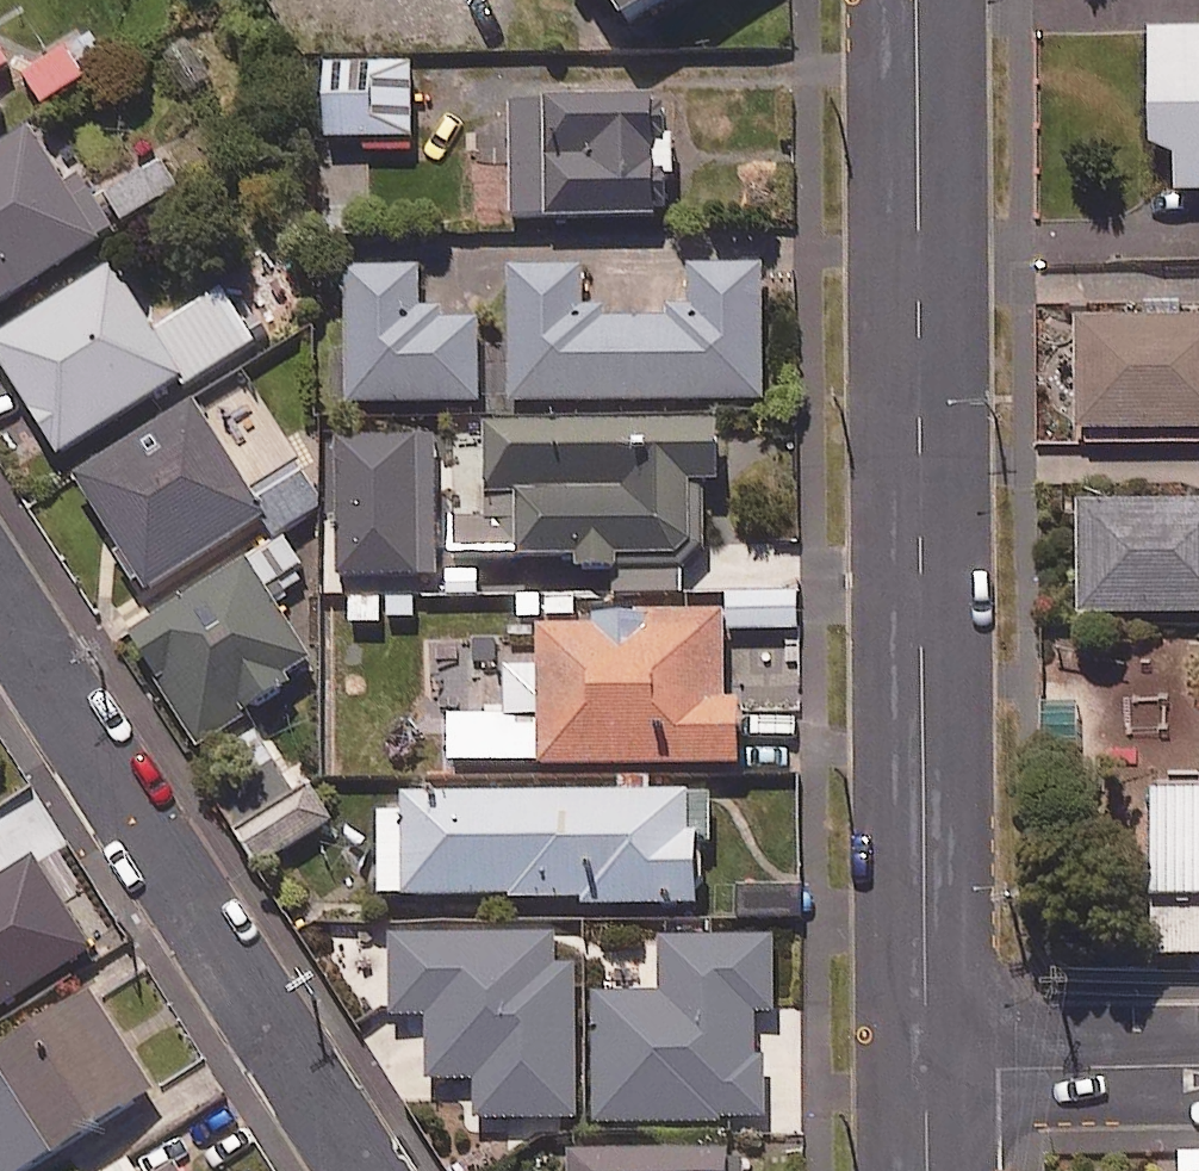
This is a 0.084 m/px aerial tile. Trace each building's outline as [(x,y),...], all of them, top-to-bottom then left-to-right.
[(617,22),(652,0),(603,0),(617,22)] [(1157,36),(1161,156),(1182,155),(1183,200),(1198,199),(1198,35),(1157,36)] [(12,69),(0,49),(0,76),(12,69)] [(89,82),(71,51),(27,78),(45,108),(89,82)] [(415,67),(331,70),(334,141),(417,138),(415,67)] [(663,104),(516,105),(517,222),(664,222),(664,180),(679,180),(679,145),(664,145),(663,104)] [(36,134),(0,156),(0,311),(119,237),(99,204),(85,212),(36,134)] [(182,191),(160,156),(104,189),(126,225),(182,191)] [(607,307),(587,307),(587,271),(515,271),(516,404),(768,402),(767,268),(694,268),(695,323),(607,324),(607,307)] [(119,270),(0,343),(0,350),(67,458),(185,385),(188,391),(260,347),(227,294),(160,336),(119,270)] [(445,307),(423,308),(423,271),(351,272),(353,407),(483,405),(482,321),(445,321),(445,307)] [(1084,325),(1086,435),(1198,433),(1198,323),(1084,325)] [(261,504),(201,407),(83,480),(153,594),(263,526),(273,543),(328,509),(307,475),(261,504)] [(727,424),(495,431),(496,442),(463,443),(465,522),(452,522),(453,558),(483,557),(484,581),(516,580),(516,564),(582,561),(583,580),(624,579),(624,566),(702,564),(699,489),(729,488),(727,424)] [(439,441),(341,442),(342,581),(440,580),(439,441)] [(1085,507),(1086,618),(1198,617),(1198,506),(1085,507)] [(308,573),(288,541),(133,636),(202,749),(323,675),(273,594),(308,573)] [(734,595),(735,634),(803,633),(803,593),(734,595)] [(731,707),(729,619),(546,624),(548,675),(512,675),(513,721),(453,723),(454,768),(548,766),(548,773),(747,768),(746,707),(731,707)] [(244,841),(264,872),(335,825),(315,794),(244,841)] [(1160,797),(1160,912),(1198,912),(1198,797),(1160,797)] [(704,798),(410,799),(410,817),(384,817),(385,901),(589,900),(589,910),(704,909),(704,798)] [(5,853),(0,856),(0,1019),(77,971),(48,923),(64,913),(47,886),(31,896),(5,853)] [(587,1122),(583,998),(582,962),(562,963),(561,934),(395,939),(397,1017),(432,1015),(434,1084),(480,1083),(481,1126),(587,1122)] [(598,1129),(725,1126),(725,1123),(772,1122),(770,1060),(762,1060),(761,1018),(781,1017),(780,937),(662,940),(663,994),(595,995),(598,1129)] [(99,999),(0,1061),(0,1170),(41,1170),(160,1096),(99,999)] [(577,1162),(577,1170),(737,1170),(736,1156),(577,1162)]
